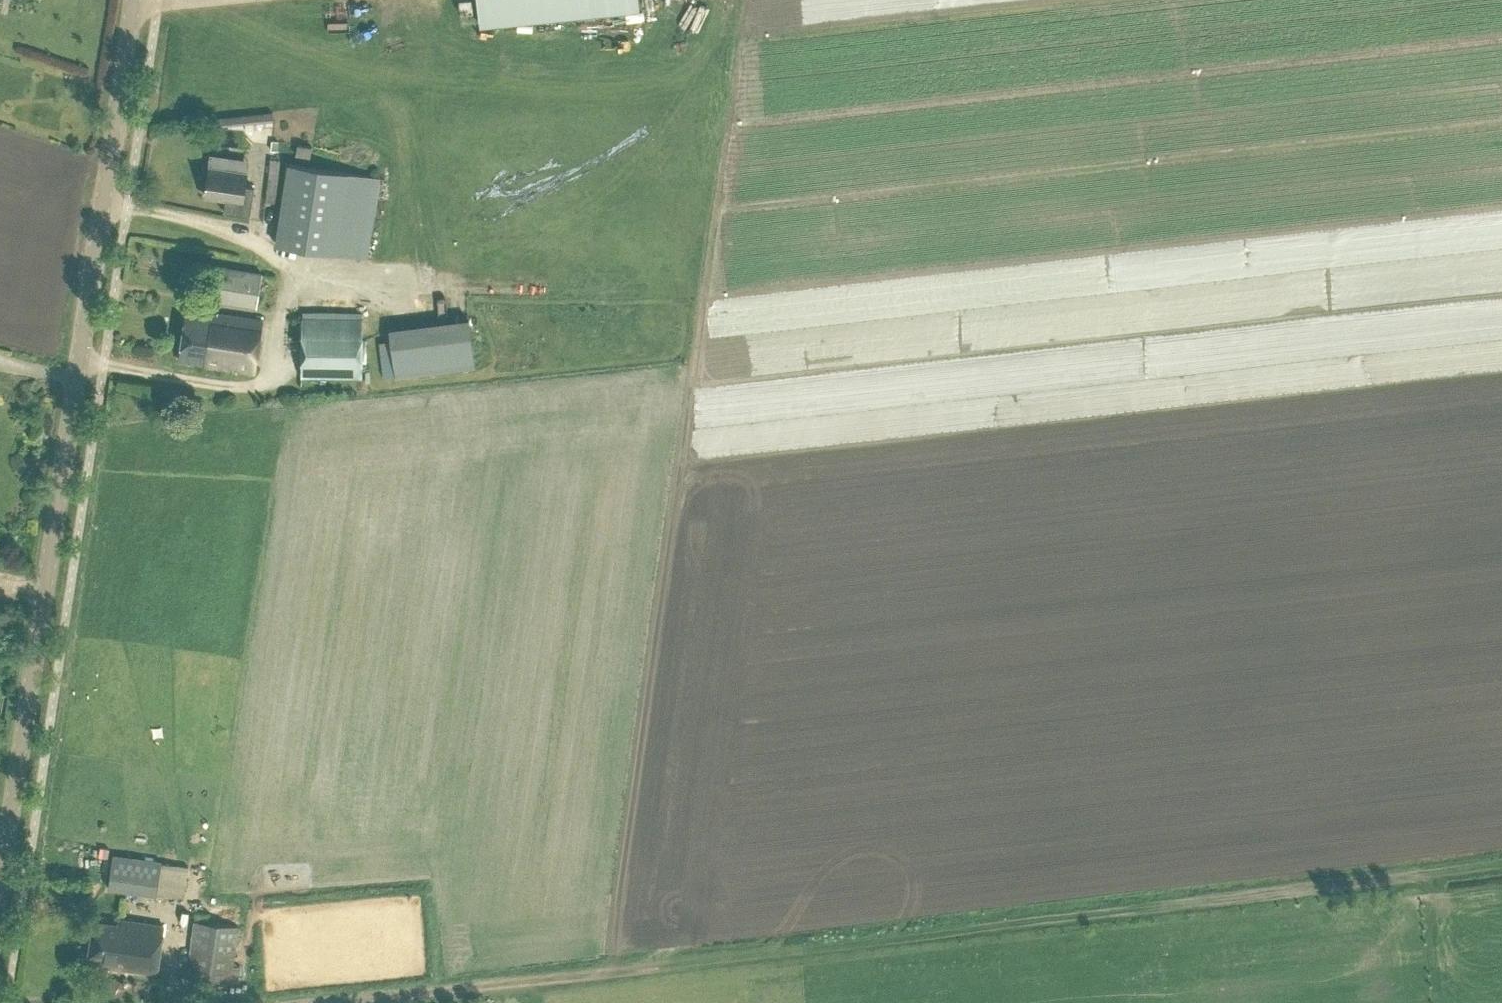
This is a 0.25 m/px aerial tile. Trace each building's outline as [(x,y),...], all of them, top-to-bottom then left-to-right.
[(638,0),(477,0),(479,23),(639,7),(638,0)] [(436,80),(446,76),(439,59),(428,63),(436,80)] [(312,145),(298,142),(297,152),(310,154),(312,145)] [(380,174),(289,159),(276,239),(367,254),(380,174)] [(246,171),(209,166),(204,195),(226,198),(224,211),(249,215),(254,186),(244,185),(246,171)] [(217,264),(212,296),(256,303),(260,271),(217,264)] [(263,318),(188,307),(180,360),(255,371),(263,318)] [(363,316),(302,315),(301,373),(362,374),(363,316)] [(475,364),(470,317),(390,326),(396,374),(475,364)] [(160,859),(112,853),(108,886),(155,893),(160,859)] [(188,865),(160,861),(156,891),(184,895),(188,865)] [(208,914),(196,912),(187,974),(237,981),(240,964),(242,965),(244,949),(235,948),(238,925),(207,921),(208,914)] [(163,923),(120,917),(119,921),(94,918),(89,956),(113,959),(112,965),(153,971),(155,955),(159,955),(163,923)]
